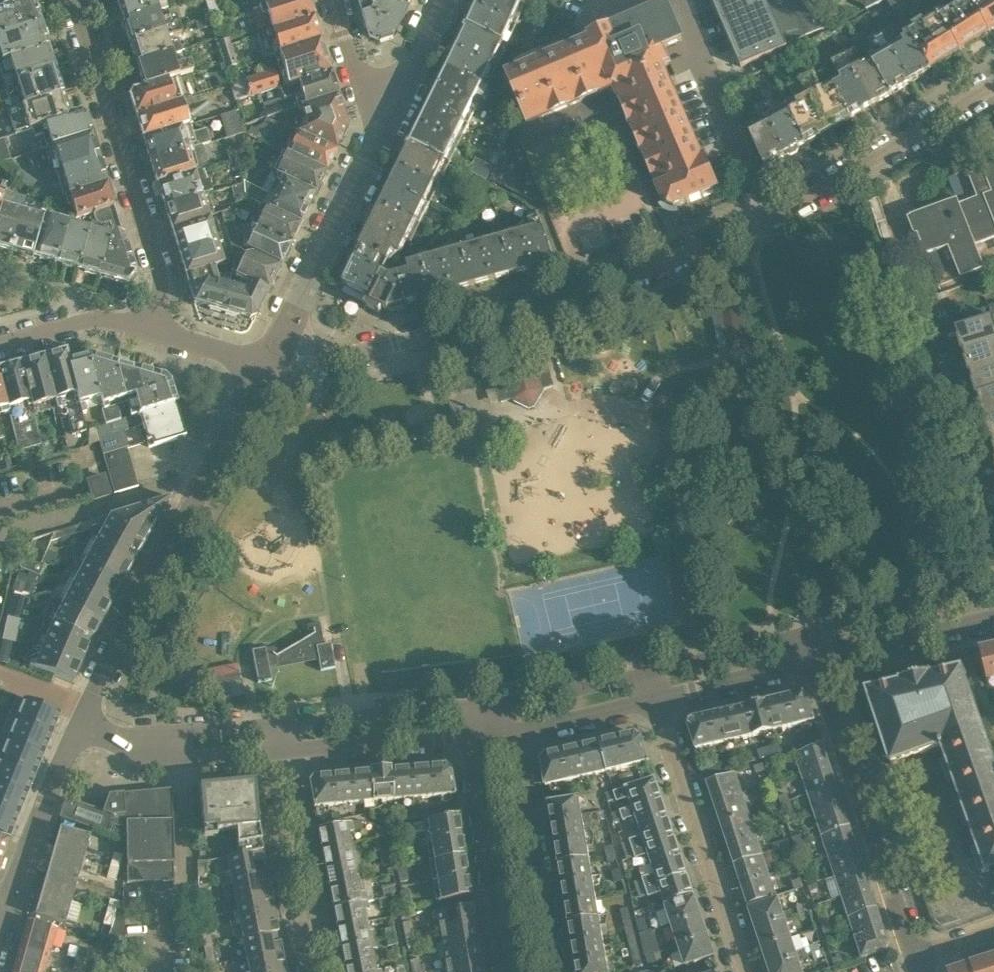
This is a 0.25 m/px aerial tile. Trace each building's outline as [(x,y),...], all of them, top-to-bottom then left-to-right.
[(32,1),(32,0),(0,0),(0,11),(32,1)] [(116,1),(123,22),(166,8),(164,2),(156,5),(154,0),(118,0),(116,1)] [(206,0),(210,16),(222,13),(218,0),(207,0),(206,0)] [(283,0),(247,0),(250,8),(258,6),(259,7),(283,0)] [(308,0),(283,0),(259,7),(259,9),(251,12),(257,31),(271,27),(272,30),(313,18),(308,0)] [(405,9),(387,0),(357,0),(362,15),(369,37),(376,40),(394,34),(405,9)] [(409,0),(387,0),(405,9),(409,0)] [(469,25),(468,26),(504,42),(522,3),(514,0),(480,0),(469,25)] [(743,66),(789,46),(788,43),(826,27),(814,0),(714,0),(743,66)] [(865,6),(867,9),(883,0),(867,0),(865,6)] [(898,18),(916,8),(896,0),(887,0),(898,18)] [(988,31),(968,0),(967,0),(948,12),(943,3),(935,8),(940,17),(960,49),(988,31)] [(988,31),(993,27),(993,0),(986,0),(985,0),(968,0),(988,31)] [(32,1),(0,11),(0,36),(39,24),(32,1)] [(677,206),(717,189),(705,160),(702,161),(660,64),(670,60),(664,46),(682,39),(667,5),(593,37),(594,41),(509,78),(529,123),(582,100),(592,124),(606,129),(630,119),(664,200),(665,202),(666,203),(667,204),(669,205),(672,206),(674,207),(675,206),(677,206)] [(123,22),(129,43),(178,28),(175,19),(161,23),(159,14),(167,12),(166,8),(123,22)] [(549,17),(538,12),(533,23),(543,28),(549,17)] [(931,68),(960,49),(940,17),(938,15),(925,24),(923,20),(913,27),(915,30),(910,33),(931,68)] [(210,29),(207,18),(196,22),(199,32),(210,29)] [(320,40),(313,18),(272,30),(260,33),(263,42),(274,39),(277,48),(272,50),(273,54),(320,40)] [(46,48),(39,24),(0,36),(0,62),(46,48)] [(448,67),(483,85),(504,42),(468,26),(469,25),(467,24),(464,30),(466,31),(448,67)] [(180,35),(178,28),(129,43),(136,65),(179,52),(177,46),(169,49),(166,39),(180,35)] [(883,35),(882,35),(911,82),(931,69),(931,68),(910,33),(909,33),(904,36),(906,38),(902,41),(905,46),(901,48),(891,31),(884,35),(883,35)] [(891,94),(911,82),(882,35),(875,40),(885,57),(878,62),(874,55),(870,57),(874,64),(873,65),(891,94)] [(223,63),(225,69),(237,65),(229,38),(217,42),(223,63)] [(330,73),(320,40),(273,54),(277,66),(279,71),(284,87),(330,73)] [(46,48),(0,62),(0,72),(2,78),(10,76),(12,84),(54,71),(46,48)] [(871,106),(891,94),(873,65),(866,69),(856,51),(844,58),(871,106)] [(136,65),(143,87),(176,78),(193,72),(189,62),(179,65),(176,57),(180,56),(179,52),(136,65)] [(847,121),(871,106),(844,58),(832,64),(842,82),(830,90),(847,121)] [(465,122),(483,85),(448,67),(430,105),(465,122)] [(250,97),(278,88),(280,88),(274,70),(246,79),(245,76),(229,81),(235,101),(250,97)] [(16,98),(19,107),(20,108),(61,95),(54,71),(12,84),(14,89),(6,91),(9,100),(16,98)] [(285,111),(296,107),(301,106),(301,107),(337,96),(330,73),(284,87),(280,88),(278,88),(285,111)] [(826,133),(847,121),(830,90),(823,94),(814,76),(802,82),(826,133)] [(183,99),(176,78),(143,87),(133,90),(132,90),(129,97),(129,98),(135,115),(184,100),(184,99),(183,99)] [(806,145),(826,133),(802,82),(801,83),(789,89),(792,95),(784,100),(788,106),(787,106),(806,145)] [(68,118),(68,117),(61,95),(20,108),(19,107),(8,110),(15,134),(28,130),(32,129),(68,118)] [(301,106),(296,107),(298,112),(297,112),(300,120),(299,122),(329,123),(344,119),(337,96),(301,107),(301,106)] [(192,123),(184,100),(135,115),(142,139),(191,124),(190,123),(192,123)] [(786,156),(806,145),(787,106),(784,108),(785,111),(777,115),(776,112),(777,111),(772,101),(763,106),(786,156)] [(446,161),(465,122),(430,105),(411,143),(446,161)] [(765,167),(786,156),(763,106),(754,110),(761,124),(753,128),(752,125),(747,127),(765,167)] [(229,136),(244,131),(237,109),(222,114),(229,136)] [(80,113),(68,117),(68,118),(32,129),(34,137),(43,134),(46,143),(44,144),(46,148),(49,148),(49,149),(91,135),(85,116),(84,116),(80,113)] [(346,125),(344,119),(329,123),(299,122),(294,132),(335,152),(345,132),(346,125)] [(510,189),(531,200),(542,195),(523,145),(528,143),(518,119),(513,128),(506,142),(502,151),(504,152),(496,168),(491,179),(511,189),(510,189)] [(325,172),(335,152),(294,132),(274,122),(263,143),(285,154),(325,172)] [(201,145),(202,145),(210,142),(206,128),(193,132),(191,124),(142,139),(149,162),(197,146),(201,145)] [(513,128),(508,125),(501,139),(506,142),(513,128)] [(99,159),(91,135),(49,149),(50,152),(54,151),(60,171),(99,159)] [(0,140),(0,163),(10,160),(3,139),(0,140)] [(446,161),(411,143),(410,142),(407,148),(408,149),(390,185),(425,202),(446,161)] [(208,166),(202,145),(201,145),(197,146),(149,162),(157,185),(195,173),(194,170),(208,166)] [(239,146),(227,149),(231,161),(242,157),(239,146)] [(314,194),(325,172),(285,154),(275,175),(314,194)] [(62,192),(64,197),(106,183),(99,159),(60,171),(66,191),(62,192)] [(35,181),(12,163),(10,160),(0,163),(0,166),(29,189),(35,181)] [(485,182),(491,170),(473,161),(467,173),(485,182)] [(982,168),(983,169),(969,175),(978,197),(960,204),(957,198),(956,198),(911,216),(926,255),(938,286),(961,277),(985,267),(984,266),(975,243),(993,236),(993,164),(982,168)] [(157,185),(164,208),(202,196),(212,193),(208,182),(204,183),(200,171),(195,173),(157,185)] [(270,173),(261,190),(275,196),(274,199),(305,213),(314,194),(275,175),(270,173)] [(300,224),(305,213),(274,199),(275,196),(261,190),(261,191),(253,186),(243,181),(243,184),(244,197),(260,205),(300,224)] [(114,207),(106,183),(64,197),(67,207),(71,206),(75,219),(93,214),(114,207)] [(244,197),(243,184),(231,188),(235,204),(244,197)] [(407,240),(425,202),(390,185),(372,223),(407,240)] [(203,199),(202,196),(164,208),(166,215),(171,231),(209,219),(209,216),(221,212),(216,195),(203,199)] [(869,201),(877,224),(886,220),(879,198),(869,201)] [(12,251),(24,211),(6,206),(7,203),(4,202),(0,214),(0,247),(12,251)] [(260,205),(250,225),(290,244),(300,224),(260,205)] [(93,214),(90,225),(98,229),(108,226),(111,235),(98,276),(127,284),(135,275),(135,274),(114,207),(93,214)] [(38,216),(24,211),(12,251),(33,257),(44,218),(43,218),(45,213),(40,212),(38,216)] [(242,254),(230,214),(222,217),(234,256),(242,254)] [(516,230),(517,234),(527,271),(555,264),(549,241),(543,224),(538,215),(528,219),(530,225),(516,230)] [(66,225),(66,224),(44,218),(33,257),(55,263),(66,225)] [(210,221),(209,219),(171,231),(178,254),(221,241),(219,237),(221,236),(215,219),(210,221)] [(67,220),(66,224),(66,225),(55,263),(78,270),(88,231),(70,225),(71,222),(67,220)] [(877,224),(882,242),(884,246),(893,243),(886,220),(877,224)] [(290,244),(250,225),(245,223),(239,237),(244,239),(242,243),(243,243),(241,247),(280,265),(290,244)] [(400,255),(407,240),(372,223),(359,248),(361,249),(358,254),(370,261),(373,255),(381,259),(388,262),(394,251),(400,255)] [(78,270),(98,276),(111,235),(108,226),(98,229),(90,225),(88,231),(78,270)] [(386,285),(379,281),(369,298),(365,307),(380,314),(383,308),(389,312),(390,309),(395,310),(397,307),(527,271),(517,234),(516,230),(421,256),(422,260),(408,264),(409,271),(390,276),(386,285)] [(185,276),(213,268),(224,264),(223,263),(228,262),(222,243),(222,244),(221,241),(178,254),(185,276)] [(343,285),(369,298),(379,281),(383,272),(376,269),(381,259),(373,255),(370,261),(358,254),(343,285)] [(267,293),(278,268),(251,255),(244,257),(235,260),(229,273),(225,271),(226,272),(267,293)] [(214,269),(213,268),(185,276),(193,303),(249,319),(249,320),(256,317),(256,316),(267,293),(226,272),(225,271),(223,270),(222,271),(214,269)] [(733,342),(750,338),(743,307),(726,310),(733,342)] [(992,316),(955,329),(958,337),(957,338),(962,353),(963,352),(993,342),(993,315),(992,315),(992,316)] [(963,352),(965,359),(964,359),(969,374),(970,374),(970,373),(993,366),(993,342),(963,352)] [(80,412),(81,411),(68,362),(65,351),(43,357),(55,400),(60,420),(59,420),(61,426),(62,425),(63,429),(70,428),(72,435),(86,431),(82,415),(81,415),(80,412)] [(81,411),(102,406),(89,356),(68,362),(81,411)] [(115,402),(126,399),(116,364),(89,356),(102,406),(107,404),(108,409),(103,410),(103,409),(101,409),(105,424),(120,419),(115,402)] [(31,406),(55,400),(43,357),(20,364),(31,406)] [(31,406),(20,364),(0,369),(0,381),(9,413),(18,451),(41,444),(31,406)] [(126,399),(134,396),(138,395),(136,389),(137,388),(135,380),(138,378),(136,371),(137,370),(116,364),(126,399)] [(970,373),(970,374),(972,381),(971,381),(976,396),(977,396),(977,395),(993,390),(993,366),(970,373)] [(129,412),(130,417),(175,404),(168,382),(164,377),(163,378),(137,370),(136,371),(138,378),(135,380),(137,388),(136,389),(138,395),(134,396),(137,409),(129,412)] [(504,397),(504,398),(504,399),(504,400),(505,400),(505,401),(506,401),(506,402),(507,402),(508,402),(509,402),(510,402),(511,402),(511,401),(511,409),(515,409),(515,414),(518,418),(521,421),(525,424),(529,425),(534,424),(538,422),(542,420),(544,415),(546,411),(546,409),(546,410),(547,410),(548,410),(548,411),(549,411),(550,411),(551,411),(552,411),(553,411),(554,411),(554,410),(555,410),(556,410),(556,409),(557,409),(557,408),(558,407),(558,406),(558,405),(558,404),(558,403),(558,402),(558,401),(558,400),(557,400),(557,399),(556,399),(540,399),(540,398),(541,397),(541,396),(542,395),(542,394),(542,393),(542,392),(542,391),(543,391),(543,390),(543,389),(543,388),(542,387),(542,386),(542,385),(542,384),(541,383),(541,382),(540,381),(540,380),(539,379),(538,378),(537,377),(536,376),(535,376),(535,375),(534,375),(533,374),(532,374),(531,374),(530,373),(529,373),(528,373),(527,373),(526,373),(525,373),(524,373),(523,373),(522,373),(522,374),(521,374),(520,374),(519,375),(518,375),(517,376),(516,377),(515,377),(515,378),(514,378),(514,379),(513,379),(513,380),(512,381),(512,382),(511,382),(511,383),(511,384),(510,385),(510,386),(510,387),(510,388),(510,389),(510,390),(510,391),(510,392),(509,392),(508,392),(507,392),(506,393),(505,393),(505,394),(504,394),(504,395),(504,396),(504,397)] [(9,413),(0,381),(0,415),(9,413)] [(977,396),(980,403),(978,403),(983,418),(985,418),(984,417),(993,414),(993,390),(977,395),(977,396)] [(185,436),(175,404),(130,417),(94,428),(97,440),(138,427),(143,443),(146,442),(148,447),(185,436)] [(984,417),(985,418),(987,424),(985,425),(990,440),(992,439),(993,438),(993,414),(984,417)] [(8,455),(0,424),(0,457),(8,455)] [(41,444),(45,458),(53,456),(49,441),(41,444)] [(102,454),(110,480),(114,493),(138,486),(134,473),(126,446),(102,454)] [(89,482),(94,498),(108,494),(103,478),(89,482)] [(170,498),(53,532),(49,542),(98,527),(102,529),(141,548),(170,498)] [(131,566),(141,548),(102,529),(96,540),(92,537),(89,542),(93,544),(131,566)] [(20,568),(26,571),(39,577),(44,567),(40,565),(49,542),(53,532),(32,539),(20,568)] [(120,585),(131,566),(93,544),(85,559),(81,557),(79,561),(83,563),(120,585)] [(71,576),(68,581),(109,605),(120,585),(83,563),(75,578),(71,576)] [(28,575),(19,572),(16,581),(25,584),(28,575)] [(34,583),(37,576),(29,573),(26,580),(34,583)] [(25,585),(15,581),(12,590),(21,594),(25,585)] [(99,623),(109,605),(68,581),(58,600),(62,602),(99,623)] [(26,582),(23,590),(32,593),(35,585),(26,582)] [(12,599),(8,615),(16,617),(20,601),(12,599)] [(48,620),(52,622),(88,643),(89,641),(99,623),(62,602),(54,617),(51,615),(48,620)] [(2,639),(15,642),(20,620),(7,617),(2,639)] [(80,664),(88,643),(52,622),(45,640),(40,638),(39,642),(43,644),(42,644),(80,664)] [(251,650),(257,683),(271,680),(268,668),(318,658),(320,671),(335,668),(330,643),(323,645),(319,622),(306,625),(307,631),(312,630),(313,634),(276,656),(272,653),(276,650),(273,647),(265,649),(265,648),(251,650)] [(0,651),(0,661),(6,662),(9,646),(2,644),(0,651)] [(73,683),(80,664),(42,644),(34,663),(30,662),(29,666),(73,683)] [(981,649),(989,680),(990,685),(993,684),(993,646),(981,649)] [(867,691),(891,764),(929,750),(936,769),(944,766),(950,781),(941,785),(949,807),(958,804),(966,826),(957,829),(968,860),(977,857),(982,873),(986,871),(986,872),(993,870),(993,762),(961,668),(930,676),(930,674),(900,681),(901,683),(867,691)] [(220,701),(244,696),(241,679),(216,684),(220,701)] [(793,727),(815,722),(807,697),(801,693),(786,697),(793,727)] [(7,718),(52,736),(57,724),(61,715),(16,695),(7,718)] [(773,732),(793,727),(786,697),(766,702),(773,732)] [(754,736),(773,732),(766,702),(747,706),(754,736)] [(735,741),(754,736),(747,706),(728,711),(735,741)] [(715,746),(735,741),(728,711),(708,715),(715,746)] [(688,726),(697,750),(715,746),(708,715),(692,719),(688,726)] [(43,755),(52,736),(7,718),(0,736),(0,737),(43,755)] [(810,734),(812,742),(819,740),(817,731),(810,734)] [(621,737),(628,765),(649,760),(642,737),(635,734),(621,737)] [(802,736),(805,744),(812,742),(810,734),(802,736)] [(795,738),(798,746),(805,744),(802,736),(795,738)] [(34,775),(43,755),(0,737),(0,761),(34,775)] [(600,742),(607,770),(628,765),(621,737),(600,742)] [(580,747),(587,775),(607,770),(600,742),(580,747)] [(794,753),(801,773),(830,764),(823,743),(794,753)] [(773,746),(775,755),(782,752),(780,744),(773,746)] [(765,748),(768,757),(775,755),(773,746),(765,748)] [(561,752),(567,780),(587,775),(580,747),(561,752)] [(765,748),(758,750),(761,759),(768,757),(765,748)] [(542,761),(546,785),(567,780),(561,752),(546,755),(542,761)] [(769,769),(778,766),(776,759),(767,762),(769,769)] [(726,760),(719,763),(722,771),(729,769),(726,760)] [(34,775),(0,761),(0,784),(27,795),(34,775)] [(719,763),(712,765),(715,773),(722,771),(719,763)] [(754,766),(756,773),(765,770),(763,763),(754,766)] [(836,784),(830,764),(801,773),(807,793),(836,784)] [(429,767),(431,795),(431,797),(453,795),(449,769),(444,765),(429,767)] [(715,773),(712,765),(705,767),(708,775),(715,773)] [(431,797),(431,795),(429,767),(409,768),(411,799),(431,797)] [(391,800),(411,799),(409,768),(390,770),(390,776),(391,800)] [(390,776),(390,770),(390,769),(369,771),(369,772),(370,772),(371,802),(391,800),(390,776)] [(645,780),(652,778),(649,770),(642,772),(645,780)] [(623,783),(635,780),(633,771),(621,773),(623,783)] [(713,801),(742,792),(735,771),(707,781),(713,801)] [(352,804),(371,802),(370,772),(369,772),(351,773),(352,804)] [(352,804),(351,773),(332,775),(333,805),(352,804)] [(313,807),(333,805),(332,775),(312,776),(308,782),(313,807)] [(626,787),(622,789),(606,794),(608,801),(617,799),(617,801),(629,797),(632,805),(661,796),(655,777),(626,787)] [(237,846),(237,855),(262,850),(260,842),(257,828),(254,782),(199,787),(203,833),(235,830),(236,846),(237,846)] [(19,815),(27,795),(0,784),(0,808),(19,815)] [(779,796),(781,802),(790,799),(788,793),(784,784),(776,788),(779,796)] [(807,793),(815,815),(843,805),(836,784),(807,793)] [(173,882),(171,789),(108,795),(102,812),(65,798),(58,818),(125,841),(126,883),(173,882)] [(748,812),(742,792),(713,801),(720,821),(748,812)] [(668,816),(661,796),(632,805),(632,806),(612,813),(615,821),(622,819),(622,820),(635,816),(639,826),(668,816)] [(580,798),(549,803),(553,823),(557,822),(583,818),(580,798)] [(790,799),(781,802),(783,810),(792,807),(790,799)] [(775,803),(767,805),(770,815),(778,812),(775,803)] [(850,825),(843,805),(815,815),(821,835),(850,825)] [(14,827),(19,815),(0,808),(0,836),(9,839),(14,827)] [(435,808),(413,811),(414,818),(436,815),(435,808)] [(338,812),(331,813),(331,820),(339,819),(338,812)] [(404,812),(390,814),(391,822),(405,819),(404,812)] [(720,821),(727,842),(755,833),(748,812),(720,821)] [(428,830),(429,840),(429,841),(460,836),(457,816),(422,821),(423,831),(428,830)] [(590,816),(583,818),(584,825),(591,823),(590,816)] [(624,851),(641,846),(674,835),(668,816),(639,826),(642,836),(622,843),(624,851)] [(557,822),(553,823),(556,843),(568,841),(587,838),(584,825),(583,818),(557,822)] [(317,828),(321,849),(351,843),(349,832),(353,831),(352,821),(351,820),(317,828)] [(352,821),(353,831),(362,829),(360,820),(352,821)] [(821,835),(828,857),(857,847),(850,825),(821,835)] [(60,826),(53,849),(83,858),(90,835),(60,826)] [(397,830),(389,831),(392,847),(400,846),(397,830)] [(762,854),(755,833),(727,842),(734,863),(762,854)] [(674,835),(641,846),(624,851),(628,860),(648,854),(651,864),(681,855),(674,835)] [(792,838),(794,844),(802,841),(801,835),(792,838)] [(463,856),(460,836),(429,841),(429,840),(425,841),(426,851),(431,850),(433,862),(463,856)] [(5,838),(0,837),(0,868),(9,840),(5,838)] [(568,841),(556,843),(559,863),(590,857),(587,838),(568,841)] [(779,842),(781,847),(789,845),(787,839),(779,842)] [(802,841),(794,844),(796,852),(805,849),(802,841)] [(353,853),(351,843),(321,849),(325,869),(359,861),(357,852),(353,853)] [(792,853),(789,845),(781,847),(784,855),(792,853)] [(605,848),(609,862),(617,860),(613,846),(605,848)] [(381,858),(389,856),(388,847),(379,849),(381,858)] [(864,867),(857,847),(828,857),(835,876),(864,867)] [(53,849),(47,871),(77,880),(83,858),(53,849)] [(266,871),(262,850),(237,855),(227,857),(230,871),(224,872),(225,879),(266,871)] [(110,865),(118,868),(122,855),(114,853),(110,865)] [(734,863),(742,886),(769,876),(762,854),(734,863)] [(634,881),(637,890),(654,885),(687,875),(681,855),(651,864),(654,874),(643,878),(643,879),(634,881)] [(389,856),(381,858),(380,858),(381,866),(391,864),(389,856)] [(394,858),(397,870),(406,868),(404,856),(394,858)] [(467,877),(463,856),(433,862),(434,871),(430,872),(431,882),(436,881),(436,882),(467,877)] [(590,857),(559,863),(563,884),(565,883),(594,879),(590,857)] [(197,878),(198,878),(206,878),(206,861),(197,861),(197,878)] [(325,869),(329,889),(359,883),(357,871),(361,870),(359,861),(325,869)] [(115,880),(118,868),(110,865),(107,878),(115,880)] [(841,895),(870,886),(864,867),(835,876),(841,895)] [(409,880),(406,868),(397,870),(399,882),(409,880)] [(620,868),(610,871),(613,882),(623,880),(620,868)] [(47,871),(41,893),(71,902),(77,880),(47,871)] [(270,891),(266,871),(225,879),(227,886),(232,885),(235,898),(270,891)] [(805,877),(808,886),(817,882),(814,874),(805,877)] [(687,875),(654,885),(637,890),(640,898),(649,895),(649,896),(657,893),(662,891),(665,901),(693,891),(687,875)] [(776,895),(769,876),(742,886),(748,904),(776,895)] [(434,902),(470,896),(467,877),(436,882),(438,892),(433,892),(434,902)] [(565,883),(563,884),(566,903),(597,898),(594,879),(565,883)] [(800,879),(793,882),(795,889),(803,886),(800,879)] [(817,882),(808,886),(810,891),(819,888),(817,882)] [(361,891),(359,883),(329,889),(333,909),(367,901),(365,890),(361,891)] [(382,886),(382,889),(384,895),(395,893),(393,884),(382,886)] [(198,886),(198,903),(207,903),(207,886),(198,886)] [(870,886),(841,895),(848,916),(848,917),(877,906),(870,886)] [(411,905),(409,889),(400,890),(403,906),(411,905)] [(274,911),(270,891),(235,898),(237,911),(232,912),(233,919),(274,911)] [(71,902),(41,893),(34,916),(65,924),(71,902)] [(701,916),(695,896),(666,906),(667,908),(672,925),(701,916)] [(384,898),(377,899),(379,908),(388,906),(386,898),(384,898)] [(597,898),(566,903),(569,923),(600,918),(597,898)] [(106,911),(115,914),(118,901),(110,899),(106,911)] [(756,928),(793,915),(791,910),(782,913),(777,899),(749,908),(756,928)] [(333,909),(337,928),(367,921),(365,910),(369,909),(367,901),(333,909)] [(657,911),(667,908),(666,906),(665,902),(655,905),(657,911)] [(207,903),(198,903),(198,920),(207,920),(207,903)] [(796,906),(799,913),(807,910),(805,904),(796,906)] [(438,924),(439,931),(475,925),(471,905),(431,912),(433,920),(436,920),(437,924),(438,924)] [(817,909),(822,927),(831,924),(824,906),(817,909)] [(848,917),(854,936),(883,926),(877,906),(848,917)] [(621,910),(635,965),(642,963),(628,908),(621,910)] [(810,917),(807,910),(799,913),(801,920),(810,917)] [(111,926),(115,914),(106,911),(103,924),(111,926)] [(278,932),(274,911),(233,919),(235,927),(240,926),(243,939),(278,932)] [(756,928),(762,947),(790,938),(786,924),(795,921),(793,915),(756,928)] [(670,948),(679,945),(708,935),(701,916),(672,925),(673,927),(666,929),(671,943),(669,943),(670,948)] [(649,932),(645,917),(636,919),(640,934),(649,932)] [(600,918),(569,923),(573,943),(604,938),(600,918)] [(27,920),(21,943),(49,951),(54,952),(55,948),(51,946),(56,928),(27,920)] [(369,931),(367,921),(337,928),(341,947),(375,940),(373,930),(369,931)] [(402,923),(405,937),(413,936),(410,921),(402,923)] [(832,924),(831,924),(822,927),(826,938),(835,935),(832,924)] [(478,944),(475,925),(439,931),(441,943),(437,944),(438,951),(478,944)] [(384,928),(386,938),(394,936),(392,926),(384,928)] [(889,943),(883,926),(854,936),(858,949),(854,950),(857,959),(885,950),(889,943)] [(200,930),(204,947),(212,945),(209,928),(200,930)] [(282,952),(278,932),(243,939),(237,939),(239,947),(244,946),(247,959),(282,952)] [(655,932),(640,936),(645,955),(646,955),(655,953),(657,952),(660,952),(655,932)] [(672,953),(681,950),(685,965),(714,955),(708,935),(679,945),(670,948),(672,953)] [(396,944),(394,936),(386,938),(387,946),(396,944)] [(416,950),(413,936),(405,937),(408,952),(416,950)] [(604,938),(573,943),(576,962),(607,958),(604,938)] [(795,952),(790,938),(762,947),(769,967),(806,954),(804,949),(795,952)] [(344,966),(374,960),(372,949),(377,948),(375,940),(341,947),(344,966)] [(812,952),(820,949),(818,942),(810,945),(812,952)] [(49,951),(21,943),(14,966),(36,971),(48,971),(49,971),(44,969),(49,951)] [(445,969),(471,965),(481,963),(478,944),(438,951),(439,958),(443,958),(445,969)] [(216,963),(212,945),(204,947),(207,965),(216,963)] [(78,947),(75,959),(84,962),(87,950),(78,947)] [(823,956),(820,949),(812,952),(814,959),(823,956)] [(247,959),(249,971),(246,971),(284,971),(286,971),(282,952),(247,959)] [(655,953),(646,955),(648,964),(657,961),(655,953)] [(800,968),(809,965),(806,954),(769,967),(770,971),(802,971),(800,968)] [(832,959),(835,967),(844,964),(841,956),(832,959)] [(972,963),(975,971),(993,971),(993,956),(972,963)] [(576,962),(578,971),(609,971),(607,958),(576,962)] [(84,962),(75,959),(71,971),(77,971),(81,971),(84,962)] [(412,971),(421,971),(418,959),(409,960),(412,971)] [(374,960),(344,966),(346,971),(381,971),(381,970),(376,971),(374,960)] [(716,960),(705,963),(708,971),(720,971),(716,960)] [(209,971),(217,971),(216,963),(207,965),(209,971)] [(481,963),(471,965),(445,969),(446,971),(483,971),(481,963)] [(949,971),(975,971),(972,963),(948,971),(949,971)]
